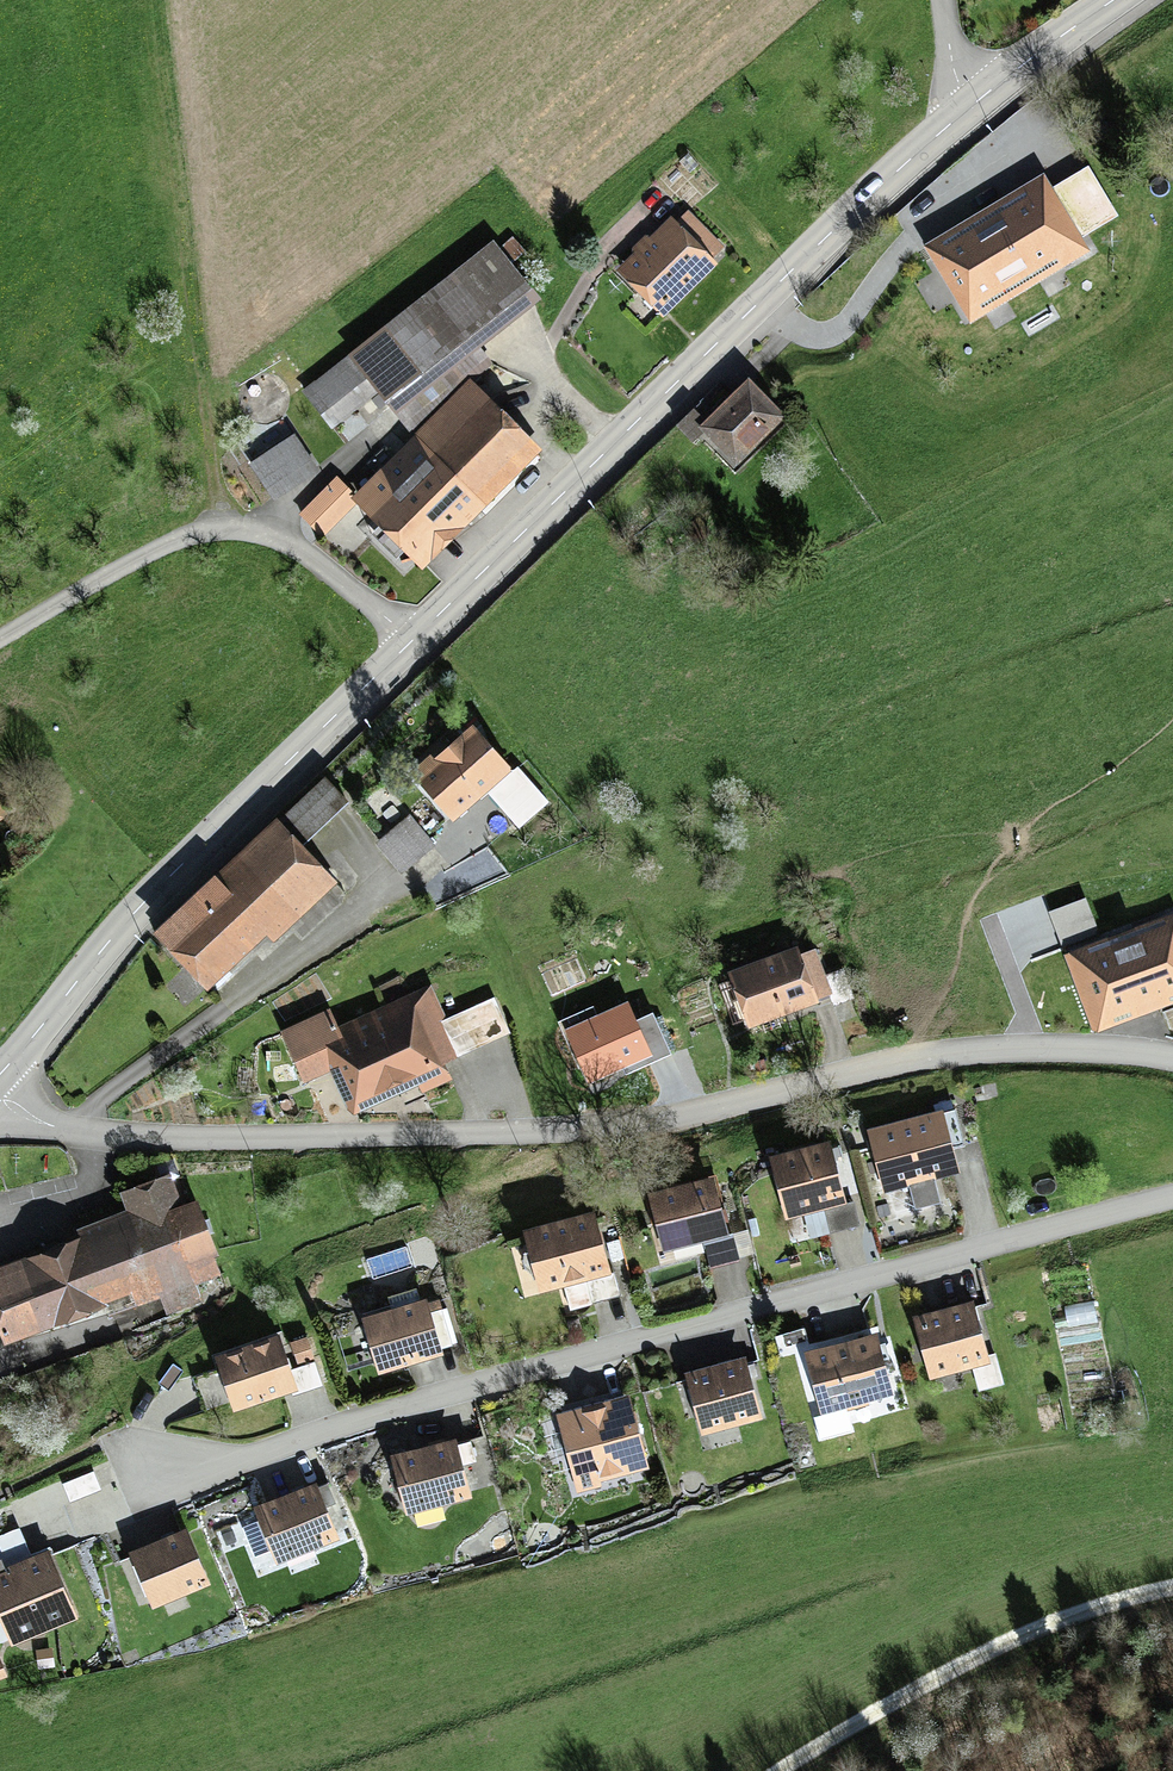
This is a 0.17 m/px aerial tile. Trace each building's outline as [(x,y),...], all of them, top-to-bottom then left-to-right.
[(689,174),(698,165),(688,155),(679,164),(689,174)] [(1044,175),(922,249),(970,328),(1092,253),(1084,239),(1119,218),(1089,169),(1053,191),(1044,175)] [(646,237),(631,251),(634,255),(616,272),(663,320),(718,267),(713,261),(724,250),(688,212),(676,224),(671,219),(650,240),(646,237)] [(461,367),(540,303),(511,266),(526,254),(513,237),(498,249),(493,243),(302,394),(331,431),(390,386),(399,398),(385,407),(414,438),(470,382),(473,385),(475,384),(461,367)] [(423,572),(542,453),(473,385),(470,382),(414,438),(355,497),(351,501),(356,506),(423,572)] [(786,421),(749,382),(706,423),(694,410),(677,427),(693,444),(702,435),(736,469),(786,421)] [(275,504),(320,475),(293,433),(254,458),(257,462),(250,466),(275,504)] [(323,539),(356,506),(351,501),(355,497),(337,478),(300,516),(323,539)] [(698,520),(683,531),(694,546),(709,535),(698,520)] [(513,766),(473,720),(434,754),(431,750),(409,769),(453,819),(486,789),(513,766)] [(519,826),(550,799),(517,762),(513,766),(486,789),(519,826)] [(215,872),(153,933),(207,987),(267,931),(274,939),(338,879),(304,843),(348,803),(324,778),(280,820),(278,817),(217,875),(215,872)] [(401,871),(436,844),(411,812),(376,839),(401,871)] [(1062,946),(1099,931),(1085,895),(1048,909),(1062,946)] [(1172,1002),(1172,910),(1064,950),(1093,1031),(1172,1002)] [(819,1000),(819,999),(830,995),(833,1003),(854,996),(843,966),(826,972),(816,943),(801,948),(798,942),(728,967),(749,1026),(819,1000)] [(183,999),(199,983),(187,971),(170,986),(183,999)] [(431,982),(339,1021),(329,1005),(280,1027),(304,1080),(329,1070),(346,1107),(354,1112),(418,1083),(422,1091),(453,1078),(446,1060),(510,1031),(495,993),(446,1015),(431,982)] [(628,1002),(565,1030),(589,1083),(652,1056),(628,1002)] [(941,1200),(936,1177),(960,1171),(953,1146),(966,1143),(956,1105),(953,1106),(951,1098),(934,1102),(935,1107),(867,1124),(883,1190),(909,1184),(915,1207),(941,1200)] [(769,1152),(786,1217),(804,1213),(810,1236),(860,1224),(854,1198),(847,1200),(831,1136),(769,1152)] [(222,1274),(214,1254),(219,1252),(198,1195),(182,1201),(170,1169),(120,1187),(127,1207),(77,1225),(79,1231),(0,1260),(0,1331),(4,1341),(104,1305),(108,1316),(161,1296),(168,1315),(203,1302),(196,1283),(222,1274)] [(709,1266),(740,1259),(739,1256),(753,1252),(747,1227),(733,1230),(728,1231),(714,1171),(648,1187),(663,1249),(703,1239),(709,1266)] [(523,1226),(540,1290),(565,1284),(571,1309),(594,1303),(594,1299),(620,1292),(615,1271),(611,1272),(594,1208),(523,1226)] [(431,1308),(427,1294),(361,1313),(378,1371),(444,1352),(442,1346),(458,1341),(447,1304),(431,1308)] [(988,1351),(974,1296),(912,1311),(928,1377),(973,1366),(978,1388),(1003,1382),(995,1349),(988,1351)] [(1097,1319),(1094,1300),(1065,1305),(1068,1324),(1097,1319)] [(893,1392),(876,1329),(804,1348),(821,1412),(847,1405),(848,1408),(869,1402),(868,1398),(893,1392)] [(215,1351),(234,1408),(291,1390),(292,1393),(324,1383),(308,1334),(285,1341),(281,1330),(215,1351)] [(763,1417),(746,1352),(685,1368),(702,1433),(763,1417)] [(630,1391),(556,1410),(561,1429),(543,1434),(552,1471),(571,1466),(577,1490),(602,1484),(601,1479),(649,1466),(630,1391)] [(406,1513),(472,1496),(464,1462),(478,1459),(472,1436),(458,1439),(456,1434),(390,1451),(406,1513)] [(101,1488),(94,1469),(63,1481),(70,1500),(101,1488)] [(340,1537),(317,1478),(253,1503),(258,1518),(242,1524),(254,1555),(270,1549),(275,1562),(340,1537)] [(187,1524),(128,1548),(152,1607),(211,1583),(187,1524)] [(1,1557),(5,1565),(32,1554),(20,1526),(0,1535),(0,1557),(1,1557)] [(50,1546),(32,1554),(5,1565),(1,1557),(0,1557),(0,1616),(2,1621),(12,1644),(79,1616),(50,1546)] [(36,1649),(39,1667),(56,1664),(53,1646),(36,1649)] [(0,1655),(0,1678),(8,1674),(0,1655)]
